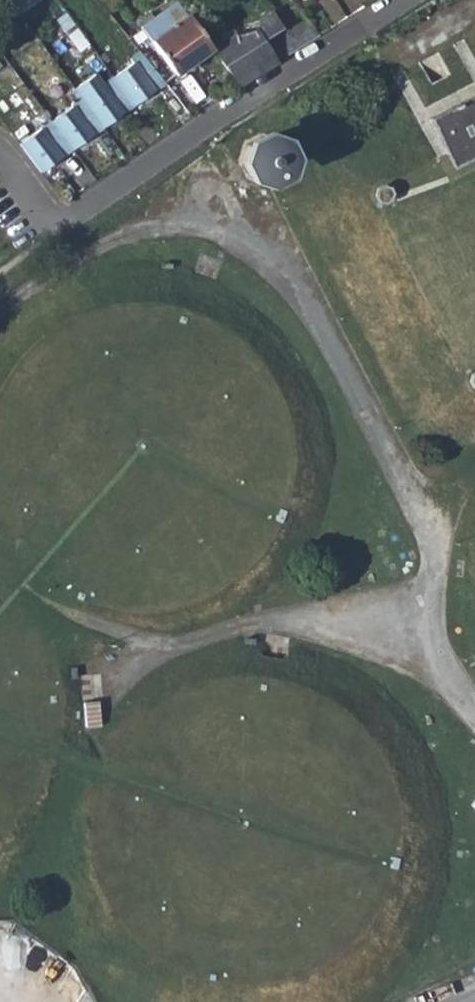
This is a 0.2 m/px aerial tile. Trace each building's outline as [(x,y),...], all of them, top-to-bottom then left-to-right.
[(137,54),(163,85),(212,48),(176,0),(139,28),(143,33),(129,45),(137,54)] [(239,86),(278,61),(263,39),(282,27),(272,10),(258,19),(257,27),(251,31),(234,34),(236,40),(230,44),(226,39),(213,49),(239,86)] [(277,38),(288,55),(319,35),(307,19),(277,38)] [(40,177),(52,168),(51,163),(64,156),(67,156),(163,85),(137,54),(128,60),(131,65),(101,86),(94,77),(75,92),(81,102),(19,147),(40,177)] [(450,168),(474,155),(474,94),(426,119),(450,168)] [(246,175),(262,181),(276,174),(282,158),(275,144),(258,137),(244,146),(239,161),(246,175)] [(51,163),(52,168),(67,156),(64,156),(51,163)] [(375,200),(382,202),(388,199),(390,192),(387,186),(380,183),(373,187),(371,192),(375,200)] [(474,386),(474,368),(468,371),(466,377),(470,385),(474,386)]
